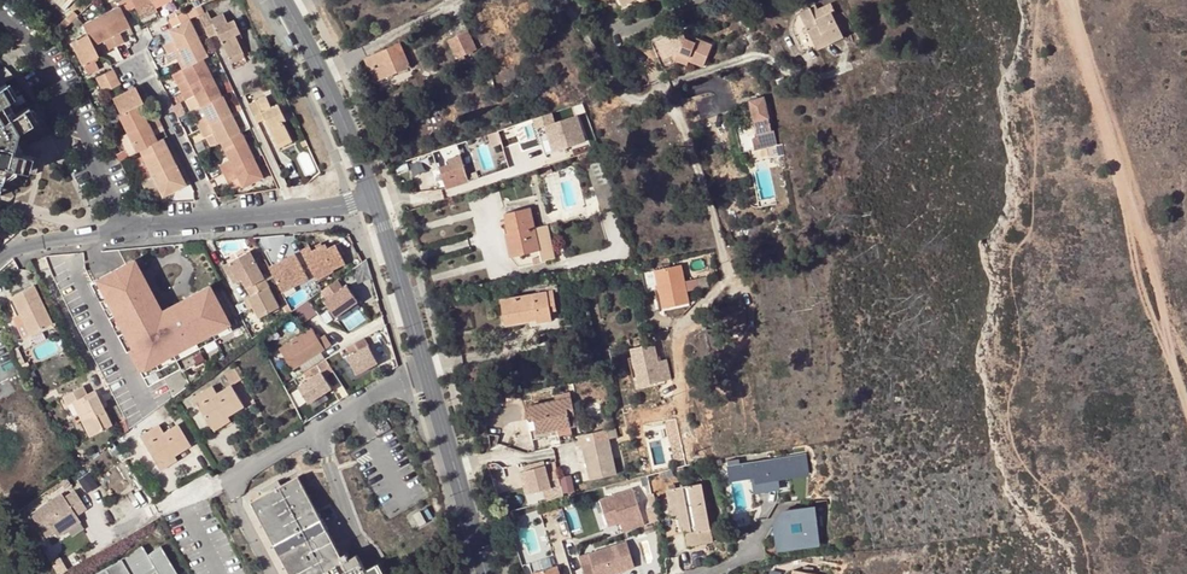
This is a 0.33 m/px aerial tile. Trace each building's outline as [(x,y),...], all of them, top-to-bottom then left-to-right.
[(68,0),(50,0),(59,9),(68,0)] [(129,8),(125,0),(121,0),(117,2),(118,4),(124,17),(132,13),(129,8)] [(129,8),(134,6),(130,0),(125,0),(129,8)] [(171,1),(171,0),(151,0),(155,9),(171,1)] [(626,12),(641,3),(639,0),(619,0),(626,12)] [(124,17),(118,4),(99,14),(114,44),(122,40),(118,31),(128,26),(124,17)] [(832,5),(818,12),(812,14),(810,9),(800,14),(799,14),(791,24),(790,32),(797,48),(813,43),(814,45),(815,48),(841,34),(834,19),(833,17),(836,15),(832,5)] [(72,10),(62,19),(68,25),(71,22),(78,16),(72,10)] [(197,12),(202,23),(207,21),(202,10),(197,12)] [(184,12),(168,19),(172,27),(188,19),(184,12)] [(92,44),(102,38),(106,46),(107,48),(114,44),(99,14),(82,23),(85,31),(92,44)] [(843,16),(834,19),(841,34),(850,31),(852,30),(845,15),(843,16)] [(76,27),(81,22),(78,16),(71,22),(76,27)] [(167,53),(197,39),(188,19),(172,27),(167,29),(173,40),(163,45),(167,53)] [(218,41),(230,66),(245,59),(240,48),(237,42),(242,39),(237,27),(230,30),(225,21),(213,26),(210,20),(207,21),(202,23),(206,34),(211,44),(218,41)] [(476,47),(467,30),(447,40),(455,56),(456,59),(476,49),(476,47)] [(81,63),(92,57),(97,55),(95,51),(92,44),(85,31),(70,40),(81,63)] [(651,42),(663,71),(673,66),(671,61),(683,66),(685,62),(700,69),(708,47),(693,40),(691,45),(680,41),(677,32),(651,42)] [(841,34),(815,48),(817,51),(842,38),(841,34)] [(92,44),(95,51),(106,46),(102,38),(92,44)] [(206,57),(197,39),(167,53),(164,54),(168,63),(180,57),(185,67),(201,59),(206,57)] [(656,68),(663,71),(651,42),(647,44),(656,68)] [(800,52),(814,45),(813,43),(797,48),(800,52)] [(375,81),(409,66),(399,44),(365,59),(375,81)] [(98,69),(92,57),(81,63),(87,74),(98,69)] [(176,85),(179,92),(210,78),(201,59),(185,67),(180,69),(185,80),(176,85)] [(247,63),(245,59),(230,66),(232,70),(247,63)] [(96,77),(99,84),(115,76),(111,67),(96,77)] [(185,80),(180,69),(171,74),(176,85),(185,80)] [(1,107),(7,103),(14,98),(0,75),(0,179),(4,180),(5,177),(7,168),(17,170),(22,172),(23,167),(28,165),(25,160),(26,156),(21,156),(11,154),(14,143),(16,135),(37,123),(36,120),(37,117),(33,113),(31,113),(29,109),(16,116),(9,120),(1,107)] [(115,76),(99,84),(103,91),(119,83),(115,76)] [(179,92),(189,112),(192,110),(199,107),(220,97),(210,78),(179,92)] [(137,105),(142,103),(133,87),(123,92),(111,99),(118,114),(137,105)] [(195,122),(198,129),(229,115),(220,97),(199,107),(204,117),(197,120),(195,122)] [(263,120),(274,145),(288,139),(281,123),(284,122),(276,106),(269,110),(263,97),(247,106),(255,124),(263,120)] [(776,135),(774,129),(772,130),(765,97),(748,100),(752,116),(732,121),(739,153),(778,146),(776,135)] [(16,116),(7,103),(1,107),(9,120),(16,116)] [(156,118),(152,110),(142,115),(137,105),(118,114),(116,115),(125,133),(156,118)] [(204,117),(199,107),(192,110),(197,120),(204,117)] [(237,113),(244,128),(248,127),(241,112),(237,113)] [(202,137),(205,136),(212,133),(217,144),(220,143),(239,134),(229,115),(198,129),(198,130),(202,137)] [(578,116),(545,126),(554,152),(586,142),(578,116)] [(512,124),(509,117),(499,120),(501,127),(512,124)] [(156,118),(125,133),(134,152),(138,150),(155,142),(150,132),(160,126),(156,118)] [(127,155),(134,152),(125,133),(118,137),(127,155)] [(212,133),(205,136),(210,147),(217,144),(212,133)] [(220,143),(223,150),(243,141),(239,133),(239,134),(220,143)] [(155,142),(138,150),(141,156),(164,145),(161,139),(155,142)] [(288,139),(274,145),(276,149),(290,143),(288,139)] [(222,174),(252,159),(243,141),(223,150),(228,160),(218,166),(222,174)] [(19,144),(14,143),(11,154),(21,156),(22,150),(19,144)] [(141,156),(151,176),(178,163),(174,155),(170,157),(167,152),(164,145),(141,156)] [(469,181),(468,177),(460,154),(447,158),(448,162),(439,165),(446,188),(469,181)] [(241,187),(261,177),(252,159),(222,174),(226,182),(236,177),(241,187)] [(183,184),(180,178),(178,173),(182,171),(178,163),(151,176),(161,195),(183,184)] [(553,172),(550,165),(539,168),(542,176),(553,172)] [(16,175),(17,170),(7,168),(5,177),(9,178),(16,175)] [(468,177),(469,181),(479,178),(477,171),(472,172),(473,176),(468,177)] [(549,260),(546,249),(555,247),(550,224),(535,227),(531,207),(504,213),(509,233),(512,232),(520,266),(549,260)] [(518,267),(520,266),(512,232),(509,233),(504,234),(509,257),(518,267)] [(326,245),(312,253),(303,258),(316,281),(334,271),(333,269),(345,263),(335,246),(328,250),(326,245)] [(300,252),(303,258),(312,253),(308,247),(300,252)] [(250,256),(229,267),(239,285),(243,283),(252,300),(249,302),(254,311),(259,322),(279,311),(250,256)] [(307,280),(294,256),(268,269),(282,294),(307,280)] [(133,259),(93,279),(145,385),(161,377),(170,396),(187,385),(173,356),(171,351),(227,324),(208,287),(191,295),(199,312),(195,314),(191,306),(155,323),(132,276),(140,272),(133,259)] [(679,264),(641,273),(645,292),(655,290),(659,289),(663,308),(689,302),(679,264)] [(234,288),(239,285),(229,267),(224,269),(234,288)] [(159,311),(140,272),(132,276),(155,323),(191,306),(195,314),(199,312),(191,295),(159,311)] [(343,288),(337,280),(321,291),(327,300),(324,301),(335,317),(358,301),(352,294),(350,295),(348,293),(350,291),(346,286),(343,288)] [(552,321),(551,311),(547,293),(553,292),(558,291),(557,286),(536,290),(536,293),(500,299),(505,326),(538,320),(539,323),(552,321)] [(53,326),(35,289),(13,299),(22,317),(14,321),(23,340),(53,326)] [(547,293),(551,311),(556,310),(553,292),(547,293)] [(283,296),(278,299),(283,308),(288,306),(283,296)] [(300,306),(305,320),(320,315),(315,300),(300,306)] [(249,314),(254,311),(249,302),(244,304),(249,314)] [(288,306),(283,308),(287,316),(292,312),(288,306)] [(227,324),(171,351),(173,356),(228,328),(227,324)] [(281,355),(292,372),(299,367),(303,374),(312,368),(307,362),(320,353),(331,345),(325,336),(318,340),(311,329),(276,353),(278,357),(281,355)] [(363,348),(359,340),(345,348),(349,356),(347,357),(356,374),(377,363),(368,346),(363,348)] [(655,343),(632,348),(640,386),(664,381),(655,343)] [(15,351),(20,362),(26,359),(21,349),(15,351)] [(307,362),(312,368),(325,359),(320,353),(307,362)] [(325,378),(325,377),(334,372),(326,359),(317,365),(322,372),(299,387),(309,403),(332,389),(327,381),(325,382),(323,379),(325,378)] [(225,375),(231,386),(232,387),(242,381),(235,369),(225,375)] [(193,400),(210,427),(228,417),(244,407),(232,387),(231,386),(217,395),(212,387),(193,400)] [(86,396),(82,388),(62,398),(66,406),(70,404),(75,402),(83,419),(79,421),(87,438),(110,426),(94,392),(86,396)] [(564,398),(571,396),(570,392),(554,395),(555,400),(525,406),(528,420),(533,419),(537,434),(570,427),(568,417),(564,398)] [(564,398),(568,417),(575,416),(571,396),(564,398)] [(83,419),(75,402),(70,404),(79,421),(83,419)] [(231,423),(228,417),(210,427),(213,433),(231,423)] [(123,434),(127,432),(121,421),(117,423),(123,434)] [(164,434),(159,427),(140,438),(157,467),(174,456),(190,447),(177,426),(164,434)] [(591,482),(617,477),(607,432),(590,436),(592,446),(583,447),(591,482)] [(121,453),(117,448),(110,452),(114,458),(121,453)] [(805,450),(740,460),(742,471),(755,469),(758,488),(777,485),(776,473),(808,468),(805,450)] [(178,462),(174,456),(157,467),(160,472),(178,462)] [(730,473),(742,471),(740,460),(728,462),(730,473)] [(524,471),(530,494),(551,488),(545,465),(524,471)] [(662,471),(664,479),(677,476),(675,468),(662,471)] [(92,472),(81,478),(90,492),(100,485),(92,472)] [(354,556),(346,561),(343,555),(341,556),(339,557),(336,553),(294,477),(248,502),(287,573),(382,573),(377,565),(363,572),(359,564),(354,556)] [(65,481),(59,486),(61,489),(65,496),(71,491),(65,481)] [(701,483),(675,489),(681,514),(688,546),(714,541),(701,483)] [(59,486),(47,495),(49,498),(61,489),(59,486)] [(672,516),(681,514),(675,489),(667,491),(672,516)] [(617,523),(620,533),(637,527),(642,525),(629,490),(596,502),(605,527),(617,523)] [(71,530),(67,524),(75,519),(85,512),(74,495),(64,502),(56,507),(53,503),(31,518),(45,540),(54,534),(57,539),(71,530)] [(61,497),(53,503),(56,507),(64,502),(61,497)] [(774,519),(778,521),(781,544),(818,538),(813,502),(781,506),(774,519)] [(431,524),(424,510),(415,513),(422,528),(431,524)] [(79,524),(75,519),(67,524),(71,530),(79,524)] [(591,558),(594,566),(584,569),(586,573),(626,573),(637,570),(629,545),(591,558)] [(125,573),(143,573),(154,567),(158,573),(177,573),(161,547),(147,555),(142,546),(117,561),(125,573)] [(117,561),(95,573),(125,573),(117,561)]
